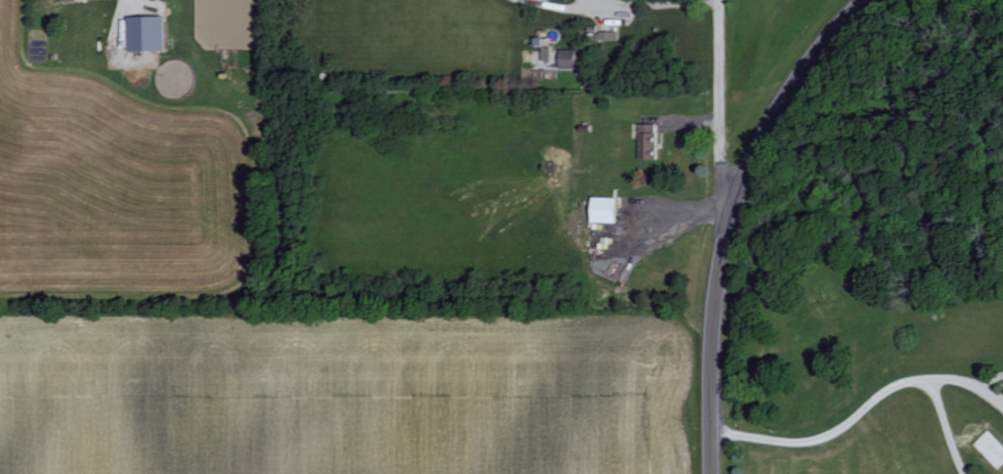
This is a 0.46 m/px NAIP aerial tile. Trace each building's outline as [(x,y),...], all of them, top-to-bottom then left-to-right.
[(598,30),(598,40),(616,40),(616,30),(598,30)] [(540,59),(549,59),(549,46),(540,46),(540,59)] [(558,67),(576,68),(576,49),(558,48),(558,67)] [(656,158),(656,123),(639,123),(639,158),(656,158)] [(615,222),(616,197),(591,196),(590,222),(615,222)]
